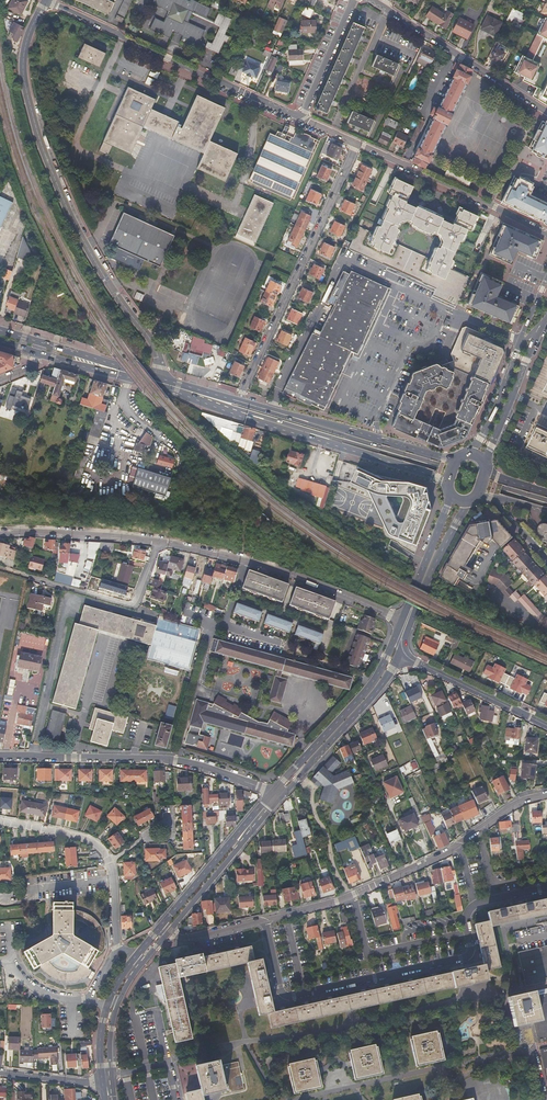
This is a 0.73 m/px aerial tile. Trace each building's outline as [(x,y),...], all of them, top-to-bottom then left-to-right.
[(28,1),(25,0),(12,0),(9,8),(21,14),(28,1)] [(107,0),(76,0),(108,15),(114,3),(107,0)] [(115,20),(121,24),(133,0),(124,0),(115,20)] [(212,9),(193,0),(191,0),(191,2),(187,0),(153,0),(151,4),(169,13),(165,23),(156,19),(151,30),(170,38),(174,32),(184,36),(182,41),(198,48),(206,30),(190,23),(194,12),(208,18),(212,9)] [(293,0),(288,0),(283,11),(288,13),(293,0)] [(309,18),(313,10),(305,6),(301,14),(309,18)] [(424,16),(444,28),(447,22),(446,21),(451,14),(446,10),(443,14),(430,6),(424,16)] [(523,19),(525,14),(513,7),(506,20),(511,22),(514,15),(523,19)] [(232,19),(219,13),(213,26),(220,30),(213,44),(209,42),(206,48),(219,54),(225,41),(227,42),(230,37),(225,35),(232,19)] [(501,23),(487,16),(481,29),(495,36),(501,23)] [(278,17),(274,26),(272,31),(274,32),(277,33),(280,25),(283,20),(282,19),(278,17)] [(473,26),(459,19),(453,32),(467,39),(473,26)] [(316,32),(316,20),(302,21),(303,32),(316,32)] [(353,23),(315,109),(326,114),(364,28),(353,23)] [(17,42),(25,27),(19,24),(17,29),(18,30),(13,40),(17,42)] [(254,45),(261,30),(252,26),(245,41),(254,45)] [(533,96),(546,105),(546,26),(531,60),(522,55),(514,72),(524,77),(522,81),(537,88),(533,96)] [(284,52),(287,47),(277,42),(275,48),(284,52)] [(235,59),(242,62),(242,61),(248,47),(249,46),(242,43),(235,59)] [(78,58),(83,60),(89,46),(84,44),(78,58)] [(89,46),(83,60),(98,67),(104,53),(89,46)] [(493,48),(488,57),(500,63),(504,53),(493,47),(493,48)] [(429,69),(436,54),(424,49),(417,63),(429,69)] [(302,65),(302,50),(289,51),(289,65),(302,65)] [(394,76),(399,64),(377,54),(372,66),(394,76)] [(271,56),(265,70),(269,71),(271,73),(277,59),(271,56)] [(141,71),(143,66),(123,57),(121,62),(141,71)] [(260,68),(246,62),(246,63),(242,71),(242,72),(246,74),(251,76),(255,78),(260,68)] [(414,158),(412,161),(424,166),(426,163),(427,163),(470,75),(469,74),(471,71),(458,65),(454,63),(451,69),(455,71),(436,110),(432,108),(429,115),(433,117),(414,157),(414,158)] [(119,65),(117,70),(138,79),(140,75),(119,65)] [(159,73),(143,66),(141,71),(157,78),(159,73)] [(227,74),(234,77),(237,70),(231,67),(227,74)] [(140,75),(138,79),(153,86),(155,82),(140,75)] [(274,91),(289,93),(290,82),(276,80),(274,91)] [(103,155),(104,155),(129,100),(133,89),(127,87),(103,141),(103,142),(99,151),(104,153),(103,155)] [(129,100),(104,155),(105,156),(106,154),(108,155),(112,146),(127,152),(130,154),(143,126),(165,135),(172,118),(151,109),(155,99),(152,98),(133,89),(129,100)] [(198,150),(218,105),(196,95),(181,128),(181,127),(177,126),(179,121),(172,118),(165,135),(175,140),(176,140),(198,150)] [(224,108),(218,105),(198,150),(204,153),(197,168),(202,171),(204,166),(214,143),(210,141),(224,108)] [(347,123),(368,132),(373,121),(352,111),(347,123)] [(387,125),(388,125),(398,130),(401,124),(390,118),(387,125)] [(419,119),(409,140),(413,142),(424,121),(419,119)] [(539,127),(538,129),(537,129),(533,139),(533,140),(529,148),(532,149),(546,156),(546,157),(546,125),(544,124),(541,123),(539,127)] [(290,175),(308,134),(307,134),(300,134),(295,131),(293,137),(291,136),(289,141),(272,134),(260,160),(252,179),(253,180),(251,182),(268,189),(268,190),(271,191),(281,195),(290,175)] [(260,160),(272,134),(269,132),(249,178),(252,179),(260,160)] [(397,132),(392,143),(402,148),(407,137),(397,132)] [(310,135),(308,134),(290,175),(281,195),(290,199),(291,197),(294,198),(319,141),(310,137),(310,135)] [(387,145),(390,138),(382,135),(379,141),(387,145)] [(226,149),(214,143),(204,166),(202,171),(215,176),(226,149)] [(336,160),(342,148),(332,144),(327,156),(336,160)] [(237,153),(226,149),(215,176),(225,181),(235,158),(237,153)] [(546,156),(532,149),(531,152),(545,158),(546,156)] [(362,191),(371,169),(361,164),(351,186),(362,191)] [(326,181),(331,169),(322,165),(317,177),(326,181)] [(507,189),(501,202),(514,208),(515,207),(518,208),(518,210),(532,217),(541,200),(536,198),(535,197),(529,195),(533,186),(531,186),(533,183),(527,180),(519,176),(518,179),(514,177),(507,189)] [(411,222),(418,208),(416,207),(415,209),(406,205),(405,205),(404,202),(406,201),(409,194),(410,194),(413,187),(396,180),(389,195),(392,197),(387,209),(388,210),(379,229),(378,228),(375,233),(359,226),(349,248),(436,287),(433,294),(456,305),(469,276),(451,267),(454,259),(452,258),(460,240),(462,240),(467,228),(472,231),(478,217),(464,210),(462,213),(460,212),(457,217),(459,218),(456,224),(457,226),(454,228),(454,226),(443,221),(444,220),(442,219),(436,233),(440,235),(444,244),(441,250),(438,249),(433,259),(395,242),(399,232),(396,230),(399,224),(408,221),(411,222)] [(306,200),(316,204),(321,193),(311,189),(306,200)] [(256,242),(273,202),(254,194),(237,233),(256,242)] [(17,206),(2,199),(0,204),(0,212),(15,219),(19,212),(17,206)] [(350,216),(355,205),(345,200),(340,211),(350,216)] [(541,200),(532,217),(541,221),(542,221),(546,223),(546,203),(541,200)] [(427,212),(418,208),(411,222),(421,227),(421,226),(426,215),(427,212)] [(297,248),(312,216),(302,211),(288,240),(293,243),(292,245),(297,248)] [(110,245),(115,247),(126,224),(129,216),(124,213),(110,245)] [(427,214),(426,215),(421,226),(428,229),(433,218),(433,216),(432,215),(431,214),(430,214),(428,214),(427,214)] [(436,233),(442,219),(434,215),(433,218),(428,229),(428,230),(436,233)] [(126,224),(115,247),(116,248),(112,259),(140,271),(145,261),(149,263),(154,251),(162,231),(129,216),(126,224)] [(340,237),(345,226),(335,221),(330,232),(340,237)] [(504,223),(490,254),(511,263),(513,259),(517,249),(536,258),(537,255),(544,240),(504,223)] [(154,251),(149,263),(160,268),(173,236),(162,231),(154,251)] [(173,236),(160,268),(174,237),(173,236)] [(18,257),(28,260),(33,239),(23,237),(18,257)] [(329,259),(334,247),(324,242),(319,254),(329,259)] [(12,267),(13,267),(6,264),(1,279),(8,281),(9,279),(12,267)] [(319,280),(324,269),(313,264),(308,275),(319,280)] [(283,392),(293,396),(305,370),(327,325),(353,272),(350,271),(349,274),(342,271),(330,295),(337,299),(319,335),(312,332),(283,392)] [(468,302),(511,322),(515,313),(519,305),(497,294),(503,281),(482,271),(468,302)] [(305,370),(293,396),(311,405),(312,404),(313,405),(316,399),(324,382),(338,355),(351,326),(367,295),(373,281),(353,272),(327,325),(305,370)] [(271,281),(266,291),(276,295),(281,285),(271,281)] [(316,399),(313,405),(324,410),(353,352),(359,355),(391,290),(373,281),(367,295),(351,326),(338,355),(324,382),(316,399)] [(307,303),(312,292),(302,287),(297,298),(307,303)] [(266,291),(261,288),(260,291),(265,293),(261,301),(272,306),(276,295),(266,291)] [(141,301),(143,294),(136,291),(133,298),(141,301)] [(15,310),(18,301),(20,295),(11,292),(7,304),(11,305),(10,308),(15,310)] [(25,317),(29,305),(18,301),(15,310),(14,313),(25,317)] [(297,324),(302,313),(292,308),(287,319),(297,324)] [(260,331),(265,320),(255,316),(250,327),(260,331)] [(394,425),(396,426),(395,427),(396,427),(414,435),(416,436),(416,435),(435,443),(441,446),(466,438),(469,430),(471,426),(477,413),(478,408),(476,407),(478,405),(479,405),(480,404),(481,403),(480,402),(479,401),(481,397),(483,398),(486,390),(489,383),(492,378),(497,366),(498,364),(500,359),(502,353),(504,348),(505,346),(504,341),(466,325),(463,326),(460,333),(454,346),(452,349),(456,361),(451,362),(447,363),(441,365),(437,363),(416,371),(414,374),(409,386),(411,387),(409,391),(408,391),(407,391),(407,392),(407,393),(407,394),(408,394),(406,397),(404,397),(399,408),(401,408),(394,425)] [(286,346),(291,335),(281,330),(276,341),(286,346)] [(250,356),(256,343),(246,338),(240,351),(250,356)] [(215,364),(216,358),(206,358),(197,355),(199,346),(192,344),(189,363),(193,363),(193,360),(198,361),(198,360),(200,361),(206,359),(206,364),(215,364)] [(218,353),(224,356),(227,350),(221,347),(218,353)] [(0,363),(0,372),(20,364),(20,357),(0,351),(0,361),(0,363)] [(218,360),(226,363),(229,352),(226,351),(224,359),(219,357),(218,360)] [(268,383),(278,362),(268,357),(258,379),(268,383)] [(230,372),(239,377),(244,365),(235,361),(230,372)] [(43,373),(40,381),(55,386),(60,369),(55,367),(52,377),(47,376),(47,374),(43,373)] [(51,400),(61,404),(62,400),(58,399),(61,390),(63,386),(62,386),(64,378),(75,382),(78,374),(60,369),(55,386),(51,400)] [(80,404),(96,409),(105,412),(107,405),(101,403),(107,383),(95,379),(94,379),(88,399),(82,397),(80,404)] [(12,387),(7,403),(6,407),(11,409),(12,405),(27,410),(31,399),(21,396),(23,392),(17,391),(18,389),(12,387)] [(88,434),(90,435),(97,437),(100,438),(106,419),(105,412),(96,409),(95,415),(88,434)] [(228,420),(203,412),(202,415),(213,425),(214,423),(237,430),(239,427),(244,428),(241,437),(252,440),(256,428),(228,420)] [(539,427),(530,446),(546,454),(546,431),(539,427)] [(151,445),(152,436),(146,432),(144,440),(151,445)] [(137,443),(135,450),(143,453),(145,445),(137,443)] [(253,448),(248,458),(256,462),(261,453),(253,448)] [(298,453),(291,450),(288,459),(295,462),(295,463),(301,465),(305,454),(299,452),(298,453)] [(81,471),(87,458),(82,456),(76,468),(81,471)] [(113,456),(111,465),(118,467),(120,457),(113,456)] [(160,456),(159,461),(172,465),(173,459),(160,456)] [(358,466),(351,481),(400,505),(387,533),(412,545),(429,508),(426,503),(421,501),(425,486),(408,481),(374,473),(358,466)] [(135,487),(155,493),(157,485),(149,482),(151,474),(139,471),(136,479),(137,479),(135,487)] [(311,492),(311,494),(320,497),(323,498),(326,486),(299,477),(296,486),(302,488),(301,489),(311,492)] [(320,508),(323,509),(330,487),(326,486),(323,498),(320,497),(317,505),(320,506),(320,508)] [(426,503),(429,508),(425,486),(421,501),(426,503)] [(134,491),(145,494),(146,493),(154,495),(155,493),(135,487),(134,491)] [(496,519),(490,520),(484,537),(487,537),(490,540),(492,538),(499,521),(497,519),(496,519)] [(477,522),(459,574),(459,575),(462,578),(466,572),(465,571),(466,570),(469,572),(472,567),(465,562),(480,537),(482,539),(484,537),(490,520),(477,522)] [(499,521),(492,538),(495,541),(507,531),(499,521)] [(455,548),(439,575),(452,583),(458,573),(459,574),(477,522),(470,523),(458,542),(455,548)] [(507,531),(495,541),(500,546),(512,536),(507,531)] [(514,537),(502,547),(513,559),(511,560),(532,584),(534,583),(544,594),(543,595),(546,599),(546,574),(546,572),(544,573),(539,567),(537,565),(530,557),(528,555),(523,550),(525,549),(524,549),(522,546),(520,543),(518,541),(514,537)] [(25,540),(23,547),(31,549),(34,539),(31,538),(30,538),(29,541),(25,540)] [(44,543),(43,549),(51,549),(53,549),(53,541),(48,541),(48,543),(44,543)] [(112,543),(99,542),(98,549),(110,553),(112,543)] [(437,574),(439,575),(455,548),(458,542),(437,574)] [(9,545),(0,544),(0,556),(13,558),(15,550),(8,549),(9,545)] [(56,572),(72,577),(78,554),(68,553),(68,545),(63,544),(63,546),(59,546),(58,566),(56,572)] [(134,550),(131,558),(142,561),(144,552),(134,550)] [(36,566),(36,568),(42,569),(44,559),(31,555),(28,564),(36,566)] [(170,556),(168,565),(165,576),(170,577),(172,570),(180,571),(183,559),(170,556)] [(128,582),(133,566),(122,563),(117,579),(128,582)] [(152,586),(154,587),(161,590),(163,585),(165,576),(168,565),(159,563),(156,573),(159,574),(158,580),(154,579),(152,586)] [(213,571),(212,576),(223,579),(226,567),(226,566),(215,563),(213,571)] [(184,577),(191,579),(195,568),(187,566),(184,577)] [(223,579),(222,581),(233,584),(237,570),(226,567),(223,579)] [(486,581),(495,583),(506,596),(509,595),(514,601),(517,598),(537,621),(538,620),(543,626),(546,624),(546,625),(546,618),(544,615),(543,615),(523,592),(520,595),(514,589),(512,591),(507,586),(512,581),(506,575),(504,572),(492,567),(486,581)] [(201,581),(210,584),(212,576),(213,571),(204,568),(201,581)] [(245,583),(244,585),(243,588),(248,590),(249,591),(252,593),(255,594),(258,594),(267,597),(270,599),(273,600),(277,600),(282,602),(289,584),(267,576),(266,579),(263,577),(264,575),(260,572),(256,571),(252,571),(250,570),(245,583)] [(56,572),(54,580),(70,585),(72,577),(56,572)] [(197,594),(201,580),(196,579),(193,593),(197,594)] [(129,586),(114,582),(112,587),(111,587),(110,591),(121,594),(120,595),(122,595),(123,594),(128,595),(129,592),(128,591),(129,586)] [(154,587),(150,598),(161,603),(165,591),(161,590),(154,587)] [(310,594),(295,589),(289,605),(295,607),(298,609),(301,610),(305,611),(314,614),(317,616),(320,617),(325,618),(330,619),(330,618),(335,604),(313,596),(310,594)] [(42,609),(44,602),(51,604),(52,597),(32,592),(29,607),(42,609)] [(314,594),(313,596),(335,604),(336,602),(314,594)] [(204,602),(202,607),(213,612),(215,607),(204,602)] [(241,606),(239,605),(236,614),(237,614),(240,616),(243,616),(250,619),(252,621),(256,621),(259,623),(263,614),(259,612),(257,610),(255,610),(253,610),(247,608),(245,606),(242,605),(241,606)] [(98,631),(151,646),(157,626),(84,606),(78,625),(74,624),(53,702),(76,709),(98,631)] [(157,626),(151,646),(148,658),(188,670),(199,631),(163,620),(165,615),(161,613),(157,626)] [(282,632),(285,624),(286,621),(284,621),(277,619),(276,617),(274,616),(272,616),(271,617),(268,615),(264,624),(267,625),(269,627),(272,628),(275,628),(280,630),(282,632)] [(372,628),(375,620),(365,616),(362,625),(360,624),(358,629),(369,634),(372,635),(374,629),(372,628)] [(285,624),(282,632),(285,633),(287,633),(290,634),(293,624),(290,623),(289,622),(287,621),(286,621),(285,624)] [(301,627),(299,626),(295,635),(298,637),(301,638),(303,639),(305,639),(311,641),(313,643),(315,643),(317,643),(321,645),(324,635),(321,634),(320,633),(318,632),(316,632),(315,632),(308,629),(306,628),(304,627),(302,627),(301,627)] [(357,642),(367,646),(370,639),(357,634),(355,639),(357,640),(357,642)] [(214,639),(210,651),(215,652),(223,654),(276,669),(274,676),(281,678),(283,671),(348,690),(352,678),(214,639)] [(434,654),(440,643),(435,640),(433,643),(425,639),(421,647),(434,654)] [(347,664),(358,668),(367,646),(357,642),(354,641),(352,647),(354,648),(353,650),(351,649),(349,654),(351,655),(350,656),(348,656),(346,661),(348,662),(347,664)] [(469,672),(476,659),(465,653),(463,656),(456,652),(450,662),(469,672)] [(21,653),(19,664),(29,666),(29,668),(40,670),(42,659),(33,658),(34,655),(21,653)] [(492,667),(487,665),(483,673),(490,676),(489,679),(498,683),(499,682),(510,687),(509,690),(520,695),(521,693),(527,696),(531,686),(526,684),(529,679),(516,673),(514,678),(504,673),(506,669),(494,663),(492,667)] [(10,700),(15,676),(9,675),(5,699),(10,700)] [(288,680),(281,678),(274,676),(268,699),(281,703),(288,680)] [(538,678),(530,696),(538,700),(546,681),(538,678)] [(417,687),(405,692),(410,703),(422,698),(417,687)] [(446,699),(441,690),(431,695),(436,704),(438,707),(437,708),(441,715),(451,711),(447,703),(444,705),(442,701),(446,699)] [(462,703),(457,692),(448,696),(453,707),(462,703)] [(201,729),(203,722),(204,718),(210,720),(209,724),(262,738),(291,747),(293,738),(294,735),(288,733),(288,730),(292,723),(274,712),(267,723),(257,722),(256,721),(250,721),(250,719),(253,720),(240,712),(242,709),(233,704),(232,707),(225,703),(226,701),(217,695),(211,707),(208,706),(208,703),(195,699),(188,725),(187,731),(186,731),(183,743),(192,746),(192,745),(196,747),(195,747),(206,750),(209,738),(198,734),(200,728),(201,729)] [(476,710),(471,700),(462,704),(467,714),(476,710)] [(479,717),(480,720),(492,723),(495,713),(489,711),(490,708),(482,705),(479,717)] [(24,725),(28,708),(19,706),(19,710),(20,710),(18,723),(21,724),(21,727),(24,727),(24,725)] [(406,721),(416,717),(411,706),(401,711),(406,721)] [(37,710),(28,708),(24,725),(31,726),(31,725),(33,726),(37,710)] [(123,733),(128,717),(95,708),(89,729),(93,730),(90,741),(107,746),(111,730),(123,733)] [(59,739),(66,713),(53,710),(45,735),(59,739)] [(386,717),(379,720),(383,731),(395,725),(390,714),(385,716),(386,717)] [(165,748),(171,725),(160,723),(154,745),(165,748)] [(440,768),(450,763),(446,756),(441,759),(431,738),(438,734),(434,724),(426,728),(427,729),(423,731),(440,767),(440,768)] [(378,739),(373,727),(360,733),(365,744),(378,739)] [(506,738),(507,738),(514,739),(514,741),(519,742),(520,729),(515,728),(515,730),(507,729),(506,738)] [(537,754),(538,741),(532,740),(532,738),(527,738),(526,752),(537,754)] [(362,749),(358,741),(350,744),(354,753),(362,749)] [(346,763),(355,759),(349,745),(340,749),(346,763)] [(387,764),(382,754),(371,759),(375,769),(387,764)] [(333,756),(310,780),(319,788),(322,784),(324,786),(319,800),(332,804),(337,790),(354,782),(348,768),(333,775),(332,774),(341,764),(333,756)] [(409,764),(413,770),(418,767),(415,761),(409,764)] [(535,779),(536,766),(523,764),(521,778),(535,779)] [(16,780),(16,769),(4,768),(4,780),(16,780)] [(51,781),(51,769),(38,769),(38,781),(51,781)] [(69,781),(70,770),(58,770),(57,781),(69,781)] [(92,782),(92,771),(79,770),(79,781),(92,782)] [(112,782),(112,771),(99,770),(99,782),(112,782)] [(132,782),(132,770),(121,770),(121,782),(132,782)] [(145,771),(132,770),(132,782),(145,782),(145,771)] [(163,773),(163,771),(153,772),(153,782),(163,782),(163,781),(167,780),(167,773),(163,773)] [(381,782),(388,799),(403,793),(395,776),(381,782)] [(509,789),(503,776),(493,781),(499,794),(509,789)] [(191,789),(190,777),(176,778),(176,790),(191,789)] [(472,790),(477,802),(488,797),(483,785),(472,790)] [(228,804),(228,792),(219,793),(219,805),(228,804)] [(20,811),(32,814),(34,802),(22,800),(20,811)] [(459,807),(464,818),(478,812),(473,801),(459,807)] [(34,802),(32,814),(45,816),(47,805),(34,802)] [(180,804),(181,814),(189,813),(188,803),(180,804)] [(64,818),(66,808),(55,805),(52,815),(64,818)] [(97,821),(102,811),(91,805),(86,816),(97,821)] [(483,808),(487,815),(492,812),(488,805),(483,808)] [(424,822),(416,806),(413,807),(413,810),(414,813),(419,825),(424,822)] [(455,822),(464,818),(459,807),(458,806),(450,810),(450,811),(455,822)] [(115,824),(122,815),(113,807),(106,816),(115,824)] [(79,811),(66,808),(64,818),(77,821),(79,811)] [(147,808),(141,812),(145,820),(152,815),(147,808)] [(206,809),(201,810),(201,812),(202,819),(206,818),(206,823),(214,822),(214,820),(216,820),(216,816),(214,816),(214,818),(207,818),(206,809)] [(446,827),(455,822),(450,811),(441,816),(446,827)] [(530,812),(530,823),(541,823),(541,811),(530,812)] [(145,820),(141,812),(133,816),(137,825),(145,820)] [(189,813),(181,814),(181,823),(190,822),(189,813)] [(419,825),(414,813),(400,819),(399,820),(401,825),(403,825),(405,830),(419,825)] [(235,825),(234,815),(225,816),(226,826),(235,825)] [(357,815),(349,818),(351,823),(359,820),(358,819),(357,815)] [(301,816),(297,818),(301,831),(303,837),(311,835),(309,827),(308,827),(306,819),(302,820),(301,816)] [(434,834),(428,821),(424,823),(430,836),(434,834)] [(190,822),(181,823),(182,832),(191,831),(190,822)] [(391,844),(401,839),(398,833),(396,827),(390,829),(387,822),(382,824),(391,844)] [(510,822),(499,823),(500,832),(506,832),(506,829),(511,828),(510,822)] [(191,831),(182,832),(183,841),(192,840),(191,831)] [(303,837),(301,831),(295,832),(298,844),(292,846),(294,855),(295,855),(296,856),(301,855),(300,853),(303,852),(302,848),(305,847),(303,837)] [(124,842),(117,832),(108,839),(116,849),(124,842)] [(447,845),(449,844),(444,833),(434,837),(439,848),(447,845)] [(355,836),(345,839),(349,850),(359,846),(355,836)] [(500,838),(490,839),(492,859),(493,859),(492,851),(502,850),(501,847),(500,838)] [(345,839),(335,843),(338,850),(347,847),(348,850),(349,850),(345,839)] [(192,840),(183,841),(184,849),(193,849),(192,840)] [(287,840),(273,840),(273,842),(273,851),(274,852),(287,851),(287,840)] [(530,849),(530,840),(515,841),(515,845),(516,850),(516,860),(522,859),(521,850),(530,849)] [(44,842),(45,851),(53,850),(52,841),(44,842)] [(37,852),(45,851),(44,842),(36,843),(37,852)] [(273,851),(273,842),(259,843),(260,852),(273,851)] [(27,844),(28,853),(37,852),(36,843),(27,844)] [(19,845),(20,854),(28,853),(27,844),(19,845)] [(360,847),(368,867),(373,865),(372,862),(376,861),(375,858),(369,844),(360,847)] [(11,855),(20,854),(19,845),(10,846),(11,855)] [(159,849),(159,847),(145,848),(145,860),(160,859),(160,858),(162,858),(162,857),(163,857),(165,855),(165,849),(159,849)] [(65,858),(76,857),(75,848),(64,849),(65,858)] [(379,869),(388,865),(384,855),(375,858),(376,861),(379,869)] [(77,866),(76,857),(65,858),(66,867),(77,866)] [(191,870),(186,860),(173,866),(179,877),(191,870)] [(123,863),(123,875),(130,875),(134,875),(134,862),(123,863)] [(345,868),(350,882),(360,878),(356,867),(355,867),(354,866),(349,868),(350,870),(348,870),(347,867),(345,868)] [(365,867),(357,870),(361,881),(369,878),(365,867)] [(455,871),(451,872),(449,867),(441,869),(443,883),(445,883),(454,881),(453,875),(456,874),(455,871)] [(11,880),(10,868),(0,869),(0,881),(11,880)] [(253,869),(245,870),(242,870),(242,868),(236,869),(237,881),(254,880),(253,869)] [(443,883),(441,869),(432,870),(434,878),(432,879),(433,885),(443,883)] [(176,887),(171,877),(160,883),(165,893),(176,887)] [(333,889),(329,877),(319,880),(323,892),(333,889)] [(315,895),(311,881),(300,884),(304,897),(315,895)] [(429,882),(428,883),(430,893),(432,892),(435,904),(439,903),(434,887),(430,888),(429,882)] [(430,893),(428,883),(416,886),(419,896),(430,893)] [(404,899),(402,886),(392,889),(394,900),(395,899),(396,901),(404,899)] [(414,886),(404,889),(406,898),(407,900),(417,897),(414,886)] [(296,899),(294,887),(282,889),(284,901),(296,899)] [(145,905),(150,902),(149,901),(152,900),(157,897),(152,888),(139,894),(145,905)] [(277,904),(276,894),(263,895),(263,904),(277,904)] [(253,906),(253,896),(238,897),(239,908),(253,906)] [(215,898),(216,906),(216,912),(230,911),(229,897),(215,898)] [(212,900),(201,902),(202,907),(208,907),(209,912),(213,912),(212,906),(212,900)] [(543,915),(540,901),(527,904),(488,913),(489,922),(491,927),(543,915)] [(99,926),(95,920),(90,917),(86,914),(81,912),(75,911),(72,910),(72,903),(53,903),(53,936),(45,941),(24,952),(33,969),(39,966),(42,971),(46,975),(51,978),(56,981),(62,983),(68,983),(73,983),(80,981),(85,978),(87,976),(90,971),(89,970),(87,969),(97,952),(101,953),(104,949),(104,943),(103,937),(102,931),(99,926)] [(395,927),(398,926),(395,905),(388,907),(392,924),(394,924),(395,927)] [(377,908),(369,909),(372,926),(385,924),(382,908),(377,909),(377,908)] [(434,916),(433,910),(423,912),(424,918),(434,916)] [(192,917),(193,924),(202,923),(201,915),(192,916),(192,917)] [(121,917),(121,928),(131,928),(131,916),(121,917)] [(491,927),(489,922),(476,925),(484,964),(486,970),(500,967),(491,927)] [(321,941),(320,936),(319,936),(317,926),(307,928),(309,939),(317,937),(318,941),(319,949),(323,949),(321,941)] [(342,933),(337,934),(340,948),(352,945),(351,940),(350,941),(347,928),(341,929),(342,933)] [(335,942),(333,931),(323,934),(325,945),(335,942)] [(527,985),(546,981),(546,945),(519,951),(527,985)] [(248,963),(255,961),(251,947),(202,957),(206,972),(248,963)] [(206,972),(202,957),(201,954),(175,960),(176,963),(179,978),(206,972)] [(267,1013),(273,1012),(267,984),(262,960),(255,961),(248,963),(259,1015),(267,1013)] [(179,978),(176,963),(158,967),(174,1043),(192,1039),(179,978)] [(486,970),(484,964),(451,972),(451,973),(455,987),(455,988),(488,980),(486,970)] [(455,987),(451,973),(412,981),(362,992),(273,1012),(267,1013),(271,1028),(323,1016),(355,1009),(402,999),(455,987)] [(515,1026),(535,1022),(540,1044),(546,1043),(546,992),(536,995),(535,993),(534,991),(528,992),(508,997),(515,1026)] [(442,1059),(436,1031),(411,1036),(417,1064),(442,1059)] [(7,1049),(12,1050),(18,1050),(18,1037),(7,1037),(7,1049)] [(380,1072),(374,1044),(349,1050),(354,1077),(380,1072)] [(49,1058),(49,1060),(50,1062),(57,1062),(56,1047),(55,1047),(37,1048),(38,1058),(49,1058)] [(32,1050),(25,1050),(18,1050),(18,1062),(32,1062),(32,1050)] [(80,1053),(81,1069),(88,1069),(87,1055),(85,1055),(85,1052),(80,1053)] [(75,1067),(74,1054),(65,1054),(65,1068),(75,1067)] [(319,1085),(313,1057),(288,1063),(294,1091),(319,1085)] [(196,1066),(201,1090),(202,1096),(221,1091),(226,1090),(221,1068),(219,1061),(196,1066)] [(240,1065),(221,1068),(226,1090),(221,1091),(222,1095),(245,1090),(240,1065)] [(163,1069),(150,1073),(152,1079),(165,1075),(163,1069)] [(17,1098),(17,1099),(32,1099),(32,1091),(24,1091),(24,1089),(17,1089),(17,1098)] [(201,1090),(186,1093),(188,1099),(203,1099),(202,1096),(201,1090)]
